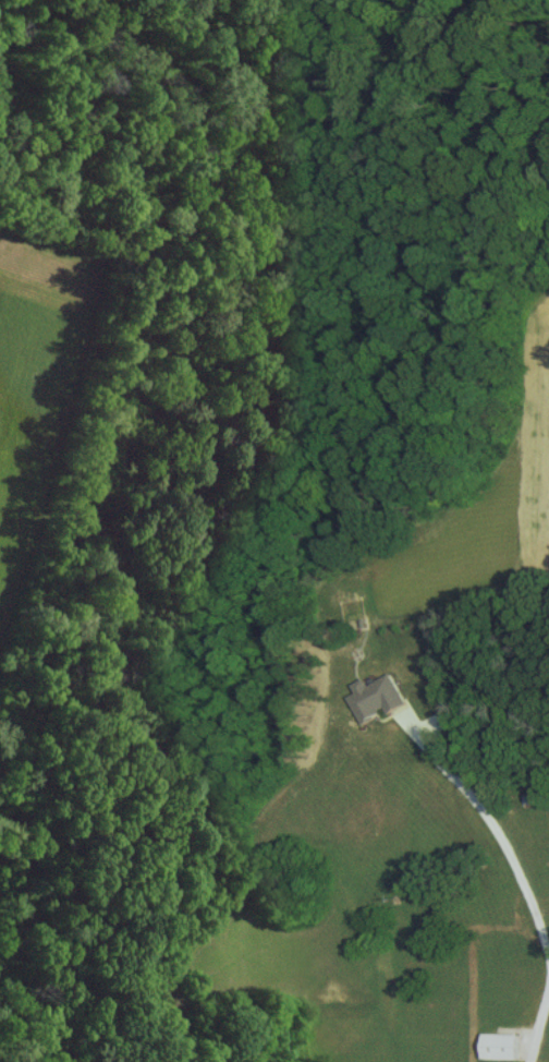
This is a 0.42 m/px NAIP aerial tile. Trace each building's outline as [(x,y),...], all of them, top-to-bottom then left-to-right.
[(384,712),(403,702),(387,673),(345,695),(358,720),(382,708),(384,712)] [(514,1059),(514,1033),(479,1032),(478,1058),(514,1059)]
